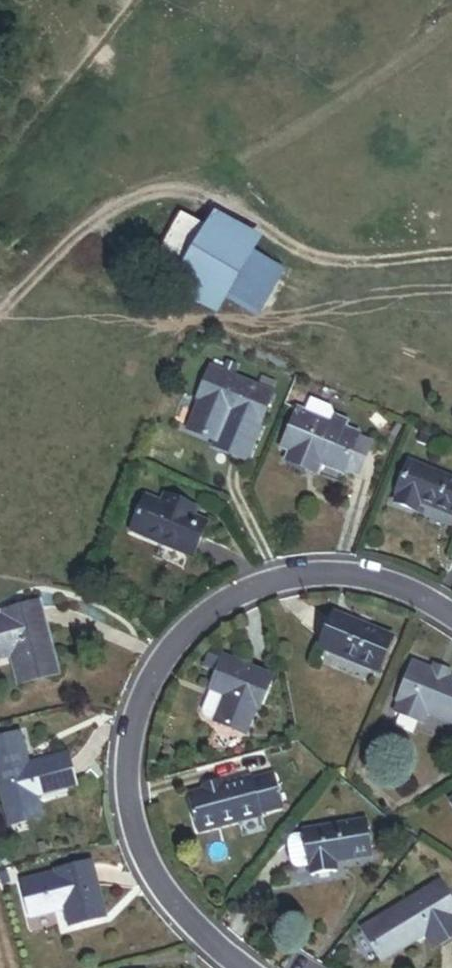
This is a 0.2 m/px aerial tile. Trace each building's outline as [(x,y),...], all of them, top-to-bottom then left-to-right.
[(214,222),(171,196),(143,243),(186,268),(214,222)] [(263,248),(271,234),(224,206),(214,222),(186,268),(178,282),(226,310),(236,294),(263,248)] [(269,314),(296,268),(263,248),(236,294),(269,314)] [(197,421),(225,433),(237,404),(267,416),(280,385),(219,360),(206,391),(209,392),(197,421)] [(315,405),(306,401),(292,434),(300,438),(294,452),(313,460),(320,446),(330,450),(371,468),(385,435),(351,420),(353,415),(342,410),(341,403),(320,394),(315,405)] [(313,460),(324,465),(330,450),(320,446),(313,460)] [(416,456),(402,485),(405,487),(400,496),(420,505),(425,496),(451,508),(451,473),(416,456)] [(136,524),(197,551),(211,517),(196,510),(200,502),(170,489),(167,497),(151,490),(136,524)] [(60,666),(44,595),(8,603),(9,606),(0,608),(0,647),(17,643),(24,674),(60,666)] [(325,643),(383,667),(397,635),(339,610),(325,643)] [(258,703),(260,704),(270,678),(221,659),(204,704),(206,710),(219,715),(217,719),(247,730),(258,703)] [(438,668),(421,661),(406,698),(408,699),(404,709),(429,719),(432,710),(451,718),(451,674),(438,668)] [(440,663),(438,668),(451,674),(451,668),(440,663)] [(80,781),(72,749),(38,757),(30,726),(0,733),(0,754),(15,816),(49,808),(45,790),(80,781)] [(263,809),(284,804),(277,772),(255,778),(255,775),(221,783),(219,778),(204,782),(206,787),(189,791),(198,828),(264,812),(263,809)] [(338,861),(376,854),(369,818),(304,831),(295,835),(292,839),(289,846),(291,858),(296,863),(301,866),(308,866),(313,865),(315,876),(340,871),(338,861)] [(78,919),(111,910),(97,859),(63,869),(64,872),(31,881),(40,914),(74,905),(78,919)] [(440,877),(373,919),(392,949),(426,928),(435,942),(451,931),(451,897),(440,877)]
